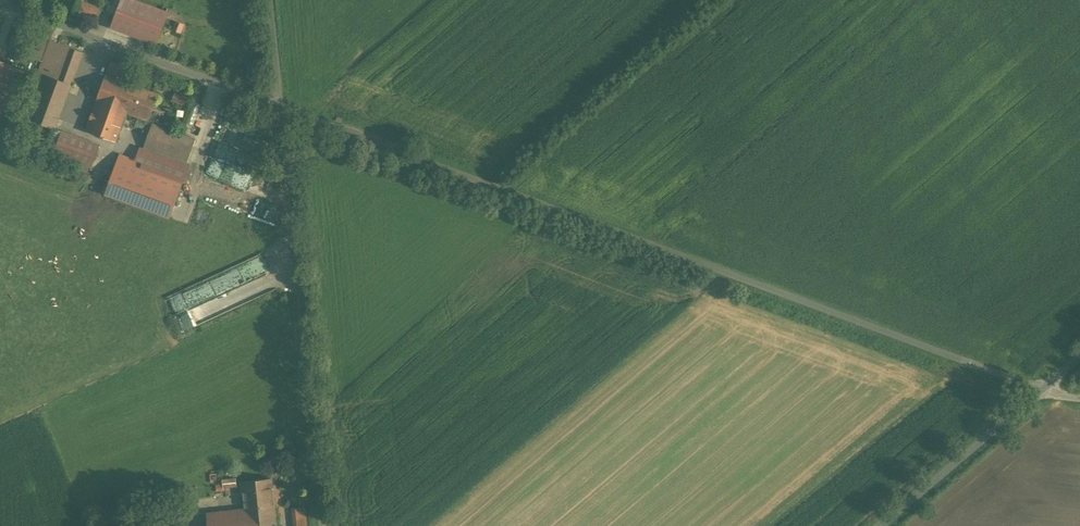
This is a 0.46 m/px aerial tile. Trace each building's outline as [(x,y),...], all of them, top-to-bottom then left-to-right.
[(102,9),(79,0),(73,15),(73,17),(95,25),(102,9)] [(134,0),(122,0),(111,29),(157,46),(170,14),(134,0)] [(83,53),(49,40),(21,117),(53,129),(54,128),(55,129),(83,53)] [(16,69),(0,63),(0,110),(16,69)] [(156,95),(106,77),(86,133),(116,143),(126,114),(127,112),(147,119),(156,95)] [(190,140),(150,124),(136,158),(183,177),(189,161),(183,159),(190,140)] [(143,162),(120,154),(105,195),(169,218),(183,181),(142,166),(143,162)] [(209,525),(278,525),(273,479),(242,482),(245,510),(207,514),(209,525)] [(291,507),(293,525),(305,525),(302,505),(291,507)]
